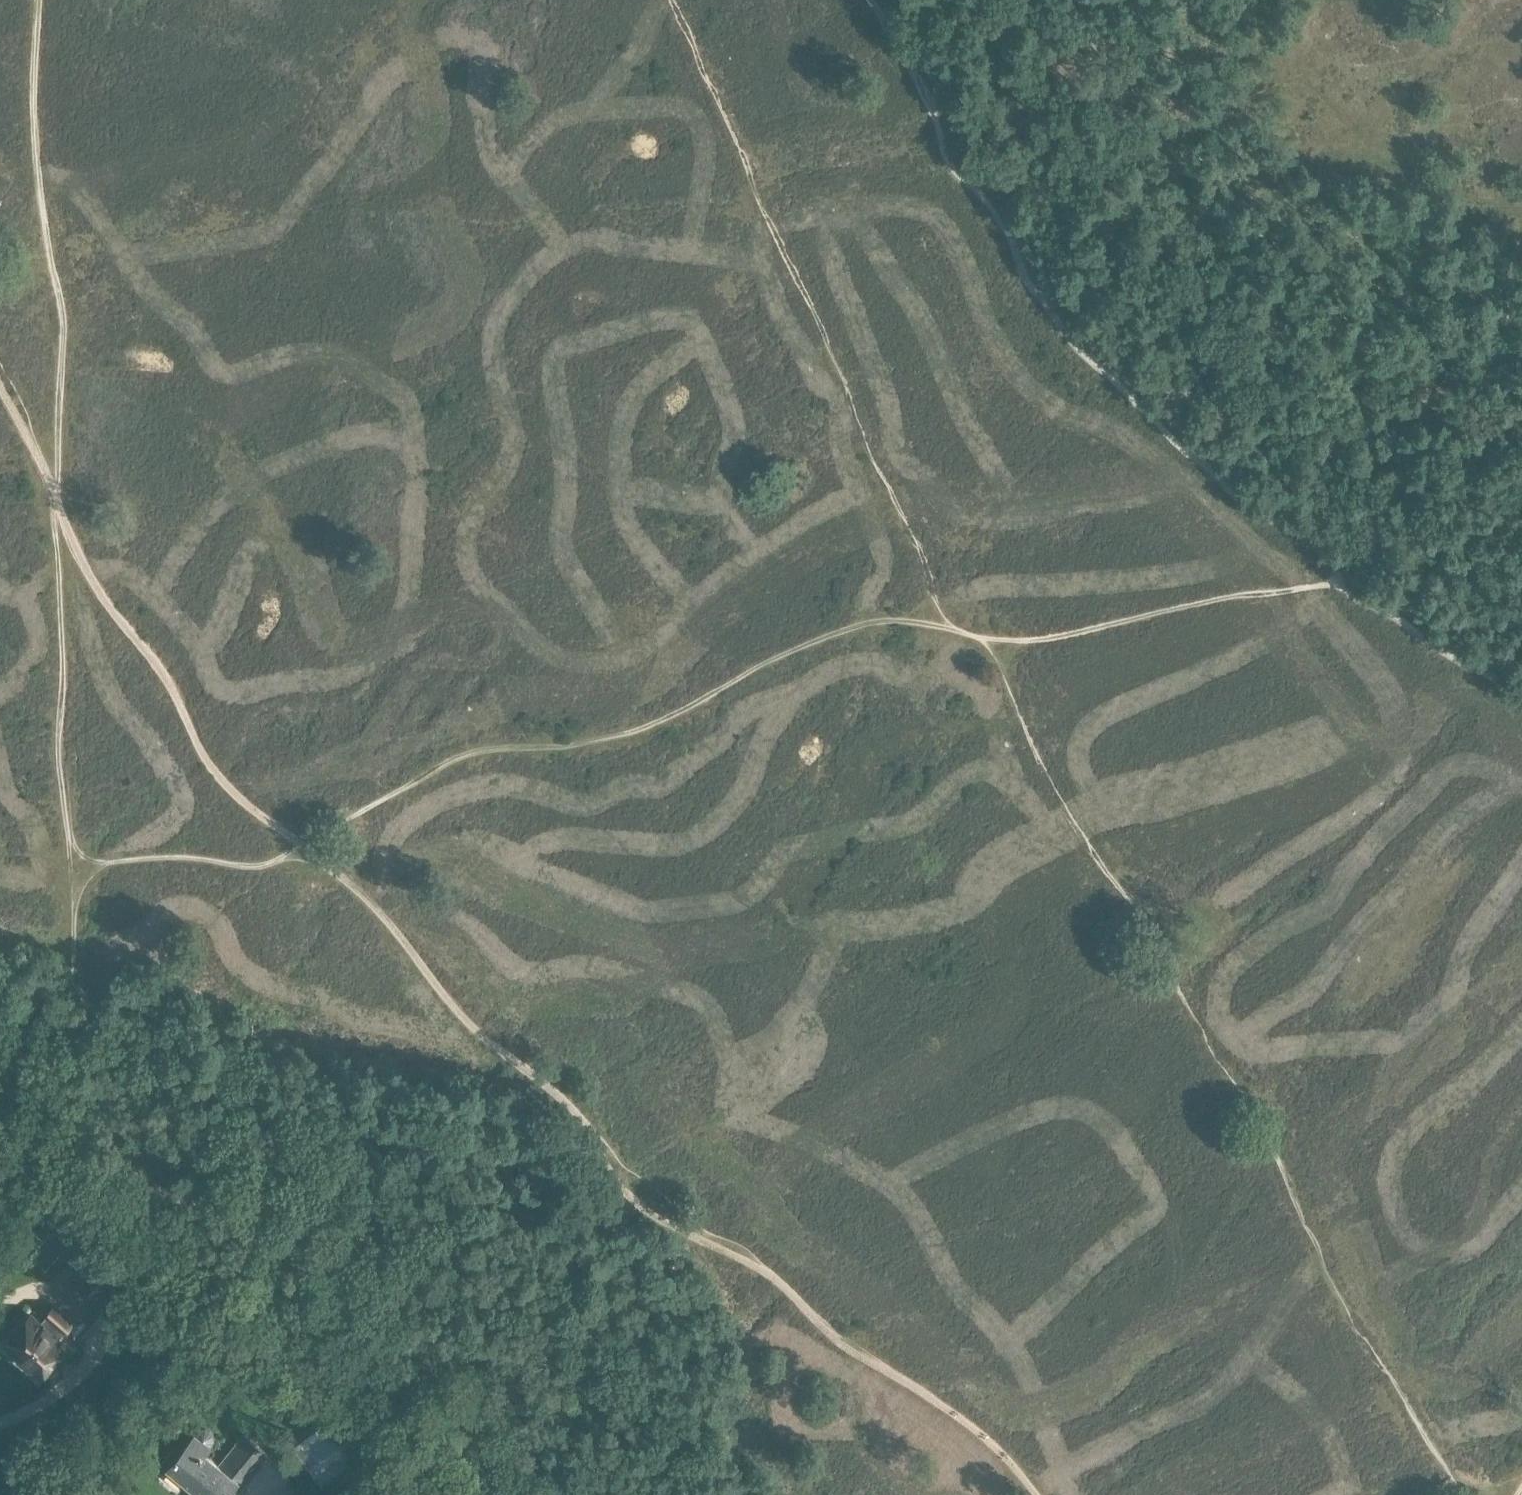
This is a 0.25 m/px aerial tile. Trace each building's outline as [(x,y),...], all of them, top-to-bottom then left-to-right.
[(118,1274),(103,1261),(81,1284),(96,1298),(118,1274)] [(56,1337),(70,1321),(54,1306),(40,1322),(30,1314),(5,1342),(18,1353),(16,1359),(23,1366),(29,1364),(41,1374),(66,1346),(56,1337)] [(182,1447),(176,1442),(161,1460),(166,1465),(203,1494),(202,1494),(225,1494),(228,1491),(233,1494),(235,1494),(270,1453),(245,1432),(220,1462),(207,1452),(212,1445),(211,1444),(214,1439),(213,1433),(211,1430),(206,1427),(200,1428),(196,1432),(195,1431),(182,1447)]
